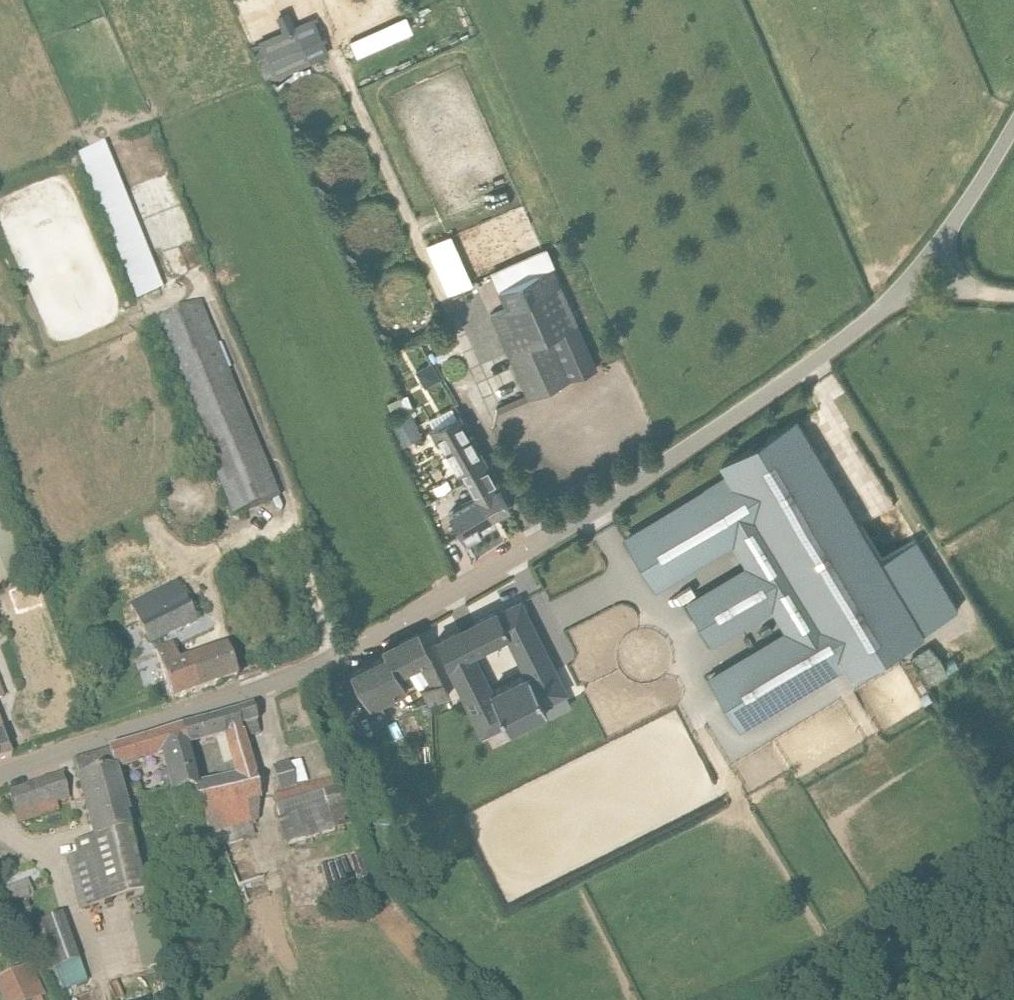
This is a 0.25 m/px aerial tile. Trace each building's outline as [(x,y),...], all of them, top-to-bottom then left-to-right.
[(269,79),(331,55),(315,15),(296,23),(291,9),(278,14),(284,30),(254,42),(269,79)] [(84,150),(136,299),(162,290),(111,141),(84,150)] [(431,241),(448,293),(474,285),(457,233),(431,241)] [(491,315),(520,379),(528,397),(569,379),(550,336),(577,324),(551,266),(497,290),(505,308),(491,315)] [(233,516),(278,498),(200,305),(156,323),(233,516)] [(408,411),(386,422),(399,446),(420,435),(408,411)] [(496,486),(454,413),(431,426),(474,499),(479,496),(490,516),(509,506),(497,486),(496,486)] [(730,477),(626,540),(654,586),(733,539),(750,568),(688,605),(710,641),(772,604),(789,632),(710,680),(734,719),(738,726),(842,664),(849,676),(925,630),(924,629),(882,559),(856,516),(798,420),(722,465),(730,477)] [(11,520),(0,486),(0,524),(11,520)] [(477,524),(490,516),(479,496),(449,513),(465,541),(482,531),(477,524)] [(476,556),(508,539),(501,526),(469,543),(476,556)] [(148,643),(195,621),(185,599),(178,586),(132,609),(148,643)] [(542,703),(564,692),(519,601),(497,612),(496,611),(477,620),(459,629),(436,641),(482,733),(504,722),(507,728),(545,709),(542,703)] [(385,655),(350,672),(368,710),(406,692),(395,671),(418,660),(431,686),(422,691),(429,704),(431,703),(449,695),(439,673),(418,632),(382,650),(385,655)] [(174,643),(155,649),(173,701),(238,678),(227,647),(180,663),(174,643)] [(207,824),(264,809),(261,799),(244,739),(261,733),(257,721),(258,721),(253,707),(232,715),(182,729),(187,748),(224,739),(234,776),(198,785),(207,824)] [(12,757),(0,724),(0,761),(12,757)] [(115,773),(161,758),(163,757),(166,769),(192,764),(187,748),(182,729),(119,747),(109,750),(115,773)] [(122,800),(115,773),(109,750),(74,761),(95,838),(76,843),(79,856),(67,858),(80,910),(145,894),(130,830),(122,800)] [(282,793),(297,787),(289,762),(272,769),(282,793)] [(173,798),(195,794),(195,774),(192,764),(166,769),(173,798)] [(21,818),(74,802),(65,770),(11,786),(21,818)] [(226,844),(240,883),(269,873),(254,834),(226,844)] [(24,882),(5,889),(11,903),(30,896),(24,882)] [(31,926),(48,972),(79,960),(62,914),(31,926)] [(146,974),(169,968),(154,915),(131,921),(146,974)] [(31,964),(0,979),(0,995),(3,999),(35,999),(46,995),(31,964)]
